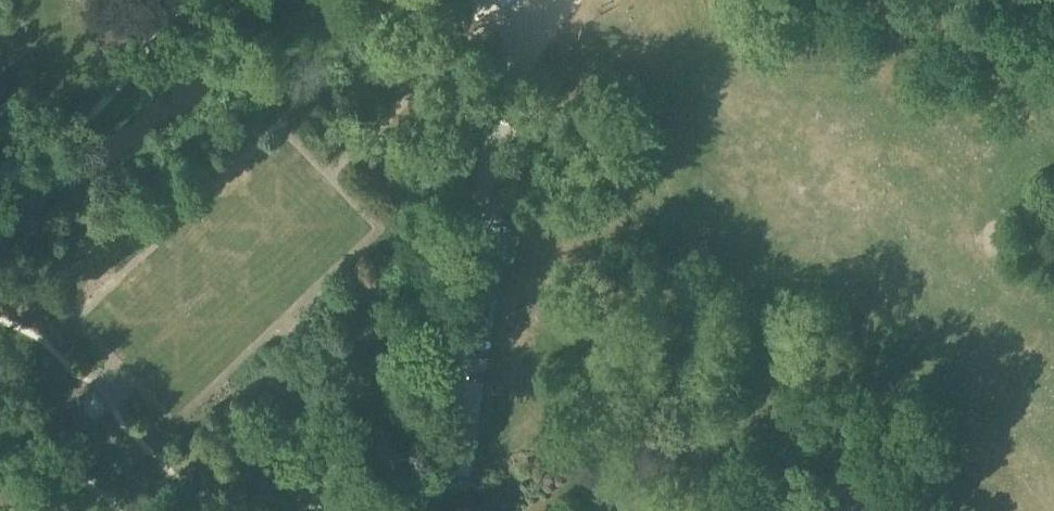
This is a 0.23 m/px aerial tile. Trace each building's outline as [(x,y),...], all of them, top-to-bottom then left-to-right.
[(105,45),(112,55),(131,42),(123,31),(124,30),(118,22),(97,37),(104,46),(105,45)] [(93,414),(105,403),(94,391),(81,402),(93,414)]
